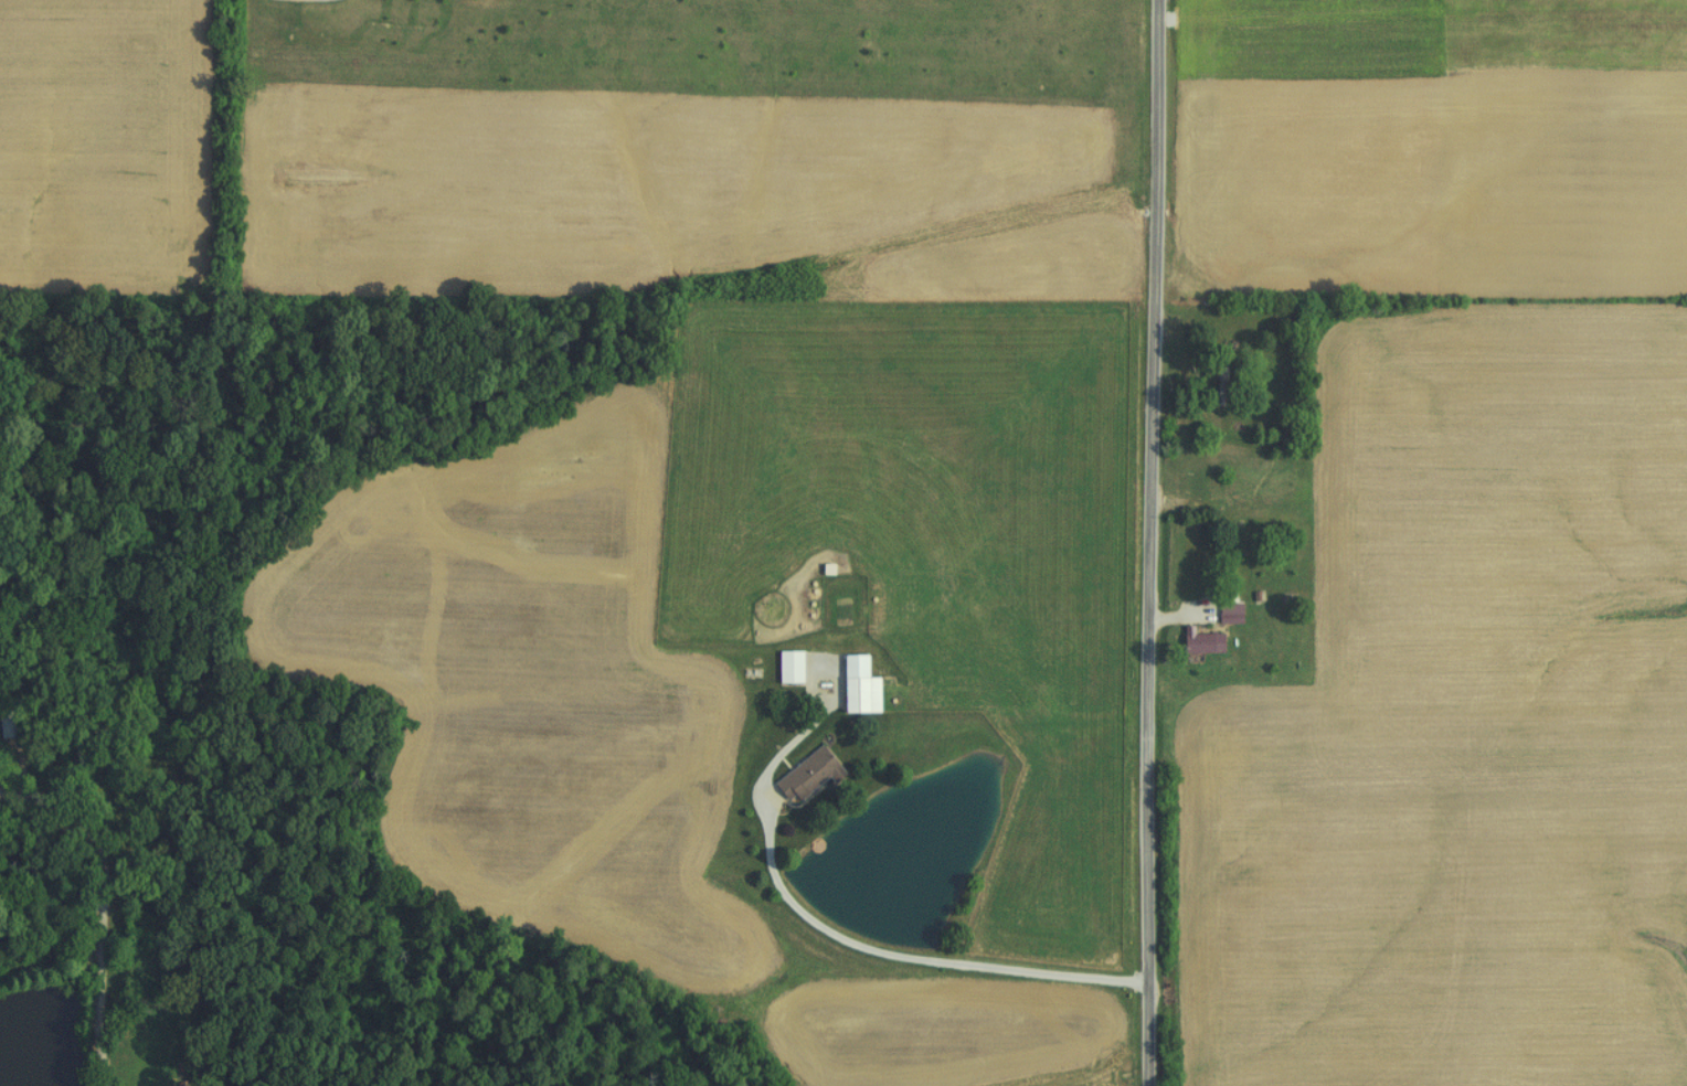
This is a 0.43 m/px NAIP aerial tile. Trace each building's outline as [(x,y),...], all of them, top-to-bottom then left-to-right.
[(1214,624),(1237,624),(1237,604),(1214,604),(1214,624)] [(1188,634),(1188,626),(1178,626),(1178,654),(1219,654),(1219,634),(1188,634)] [(773,652),(773,684),(796,684),(796,652),(773,652)] [(873,678),(861,678),(861,655),(836,655),(836,713),(873,713),(873,678)] [(4,714),(4,739),(21,739),(21,714),(4,714)] [(789,808),(821,780),(826,786),(839,775),(814,746),(770,786),(789,808)]
